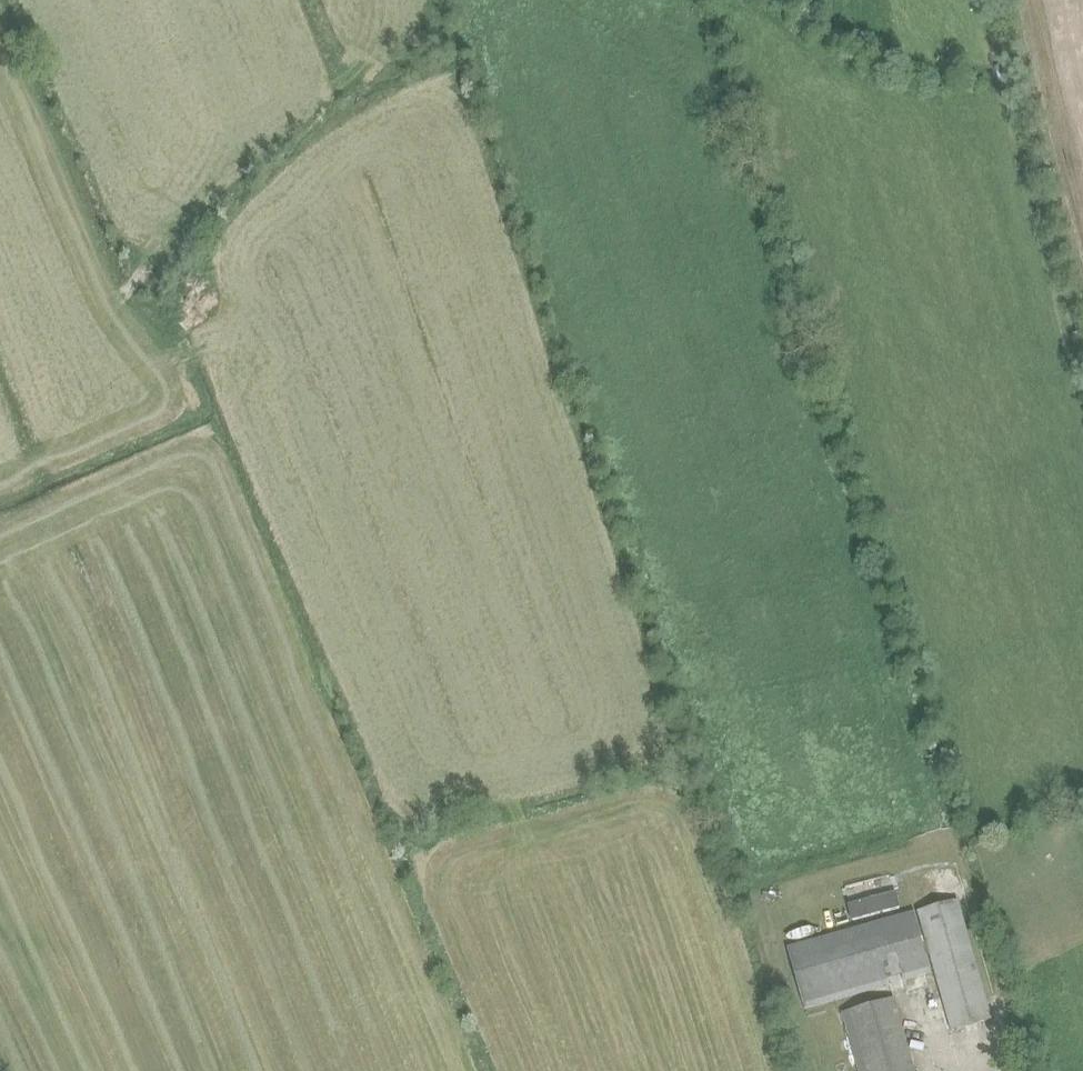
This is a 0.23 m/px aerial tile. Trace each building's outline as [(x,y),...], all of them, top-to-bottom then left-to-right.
[(913,899),(938,893),(932,865),(907,870),(913,899)] [(917,912),(951,1031),(992,1020),(958,900),(917,912)] [(914,913),(787,948),(804,1008),(889,985),(887,980),(902,976),(903,981),(931,973),(914,913)] [(858,1070),(915,1070),(894,998),(842,1013),(858,1070)]
